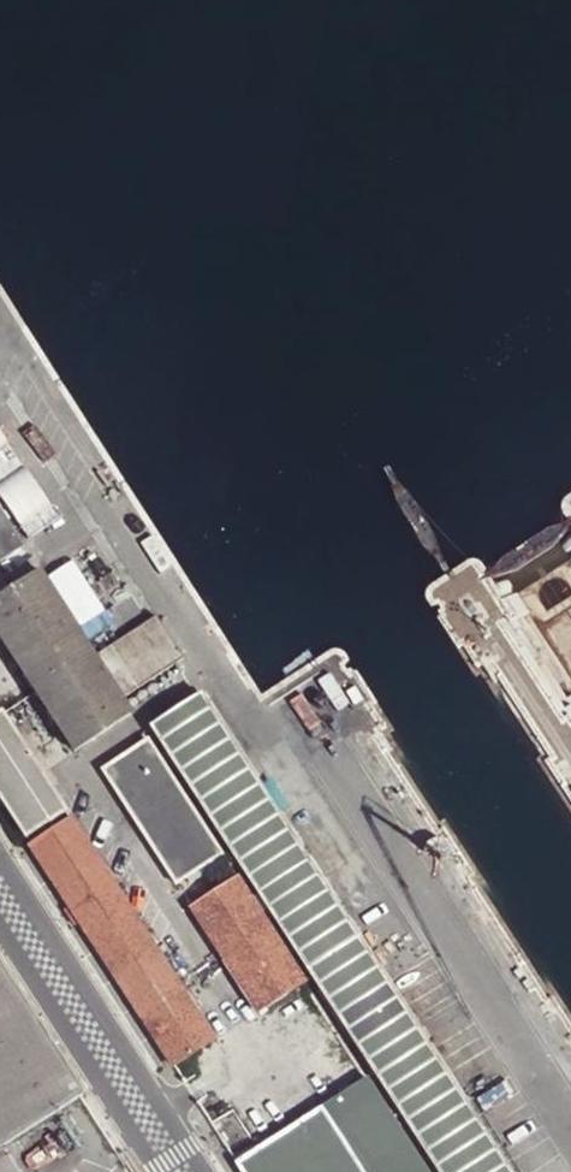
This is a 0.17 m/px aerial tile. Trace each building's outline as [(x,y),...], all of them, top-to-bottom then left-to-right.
[(36,481),(0,429),(0,493),(6,501),(36,481)] [(26,548),(0,510),(0,565),(26,548)] [(104,605),(72,554),(47,571),(79,622),(104,605)] [(42,576),(0,602),(0,636),(75,753),(87,745),(132,716),(121,697),(95,656),(42,576)] [(153,616),(95,656),(121,697),(180,657),(153,616)] [(154,729),(440,1171),(509,1171),(203,697),(154,729)] [(4,713),(0,716),(0,800),(26,840),(68,814),(4,713)] [(142,731),(132,716),(87,745),(97,760),(142,731)] [(177,886),(223,855),(148,741),(103,771),(177,886)] [(134,916),(72,820),(31,847),(93,943),(134,916)] [(304,982),(237,879),(192,908),(259,1012),(304,982)] [(216,1042),(134,916),(93,943),(174,1069),(216,1042)] [(0,972),(0,1151),(82,1101),(0,972)] [(368,1080),(236,1164),(241,1171),(427,1171),(368,1080)]
